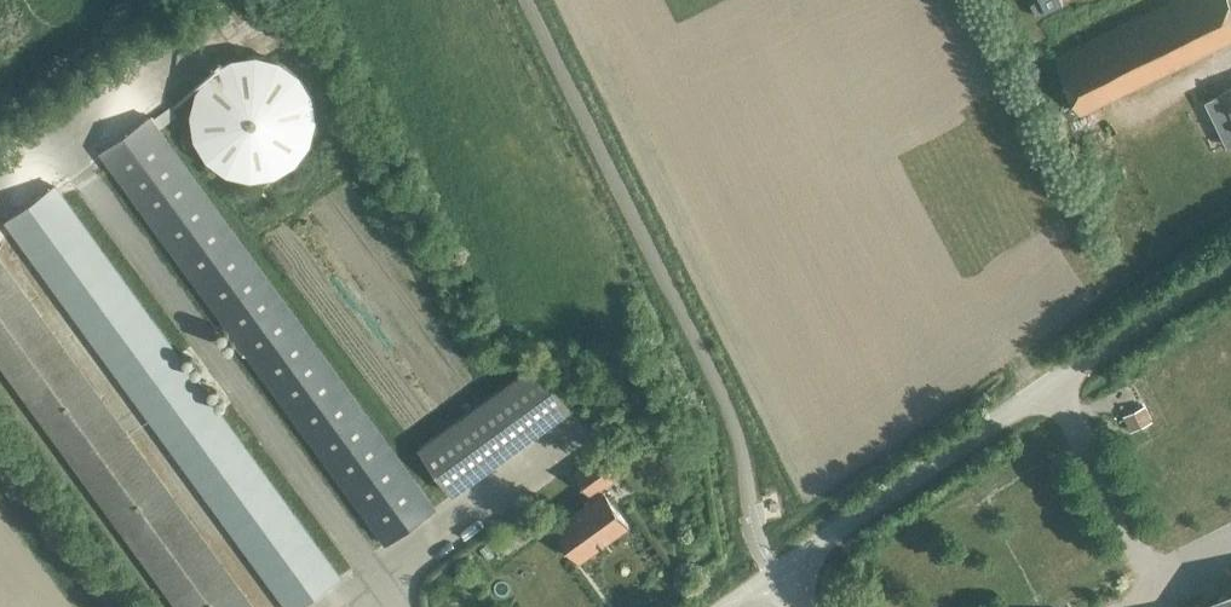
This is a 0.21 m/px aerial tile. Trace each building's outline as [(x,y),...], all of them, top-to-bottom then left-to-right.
[(1062,0),(1035,0),(1030,2),(1037,15),(1063,2),(1062,0)] [(1230,40),(1230,0),(1175,0),(1056,57),(1082,111),(1230,40)] [(215,69),(212,72),(208,75),(205,79),(203,83),(200,87),(198,91),(197,96),(195,100),(194,105),(194,110),(193,114),(193,119),(194,124),(195,128),(196,133),(198,137),(200,142),(202,146),(204,150),(207,153),(210,157),(214,160),(217,163),(221,166),(225,168),(230,170),(234,172),(239,173),(243,174),(248,175),(253,175),(257,175),(262,175),(267,174),(271,173),(276,171),(280,169),(284,167),(288,165),(292,162),(295,158),(299,155),(302,151),(304,148),(307,143),(309,139),(311,135),(312,130),(313,126),(314,121),(314,116),(314,111),(313,107),(312,102),(311,98),(310,93),(308,89),(306,85),(303,81),(300,77),(297,73),(294,70),(290,67),(286,64),(282,62),(278,60),(273,58),(269,57),(264,56),(259,55),(255,55),(250,55),(245,56),(240,56),(236,58),(231,59),(227,61),(223,63),(219,66),(215,69)] [(1206,100),(1227,144),(1230,143),(1230,86),(1220,92),(1221,93),(1206,100)] [(386,542),(434,507),(149,116),(135,126),(126,115),(107,129),(115,141),(101,151),(386,542)] [(339,576),(55,185),(40,195),(32,183),(12,197),(21,209),(7,220),(289,606),(297,606),(339,576)] [(180,606),(253,606),(0,260),(0,360),(180,606)] [(454,493),(571,407),(537,360),(420,446),(454,493)] [(620,474),(602,450),(575,470),(592,494),(620,474)] [(556,525),(580,559),(629,523),(604,490),(556,525)] [(1206,599),(1190,606),(1230,606),(1230,587),(1206,599)]
